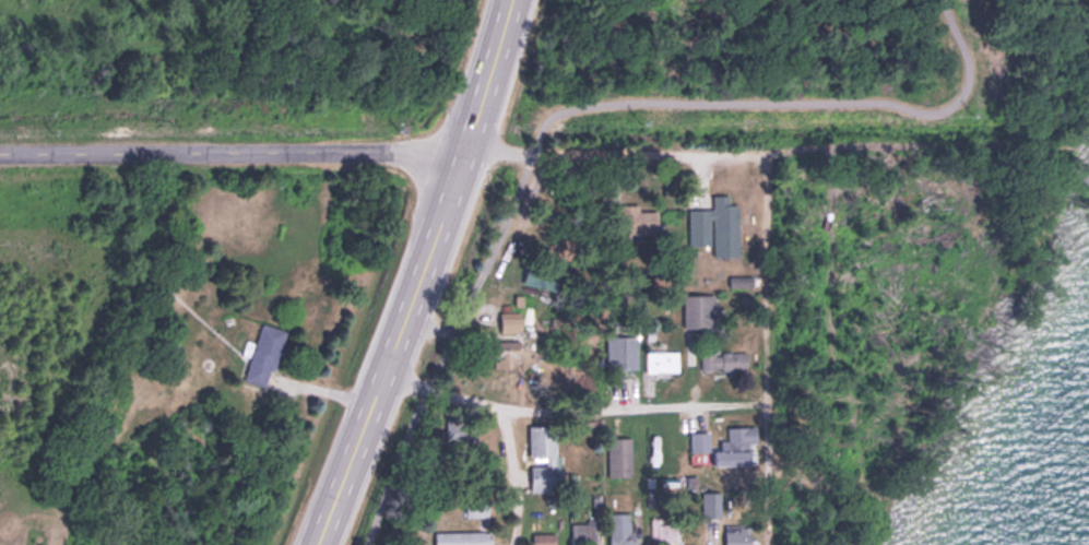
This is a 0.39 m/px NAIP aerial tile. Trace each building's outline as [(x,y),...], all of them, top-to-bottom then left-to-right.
[(712,254),(739,254),(739,202),(729,202),(729,192),(713,192),(713,207),(688,207),(688,243),(712,244),(712,254)] [(618,204),(618,233),(659,233),(659,204),(618,204)] [(553,290),(559,271),(528,261),(522,280),(553,290)] [(752,275),(731,275),(731,285),(752,285),(752,275)] [(684,325),(716,325),(716,293),(684,293),(684,325)] [(500,331),(522,331),(522,310),(500,310),(500,331)] [(285,327),(261,321),(245,379),(269,385),(285,327)] [(637,335),(614,335),(614,369),(637,369),(637,335)] [(494,365),(520,365),(520,339),(494,339),(494,365)] [(646,371),(678,371),(678,350),(646,350),(646,371)] [(747,369),(747,350),(701,350),(701,369),(747,369)] [(477,442),(477,415),(446,415),(446,442),(477,442)] [(529,456),(547,456),(547,463),(530,463),(530,490),(558,490),(558,424),(528,424),(529,456)] [(756,465),(756,444),(757,444),(757,425),(727,425),(727,440),(717,440),(717,465),(756,465)] [(708,432),(691,432),(691,448),(708,448),(708,432)] [(631,436),(607,436),(607,475),(631,475),(631,436)] [(488,515),(488,497),(465,497),(465,515),(488,515)] [(634,511),(610,511),(610,544),(634,544),(634,511)] [(594,518),(572,519),(573,544),(596,544),(594,518)] [(651,520),(651,539),(679,539),(679,520),(651,520)] [(751,524),(724,524),(724,544),(751,544),(751,524)] [(433,529),(433,544),(492,544),(492,529),(433,529)] [(541,532),(541,544),(556,544),(556,532),(541,532)]
